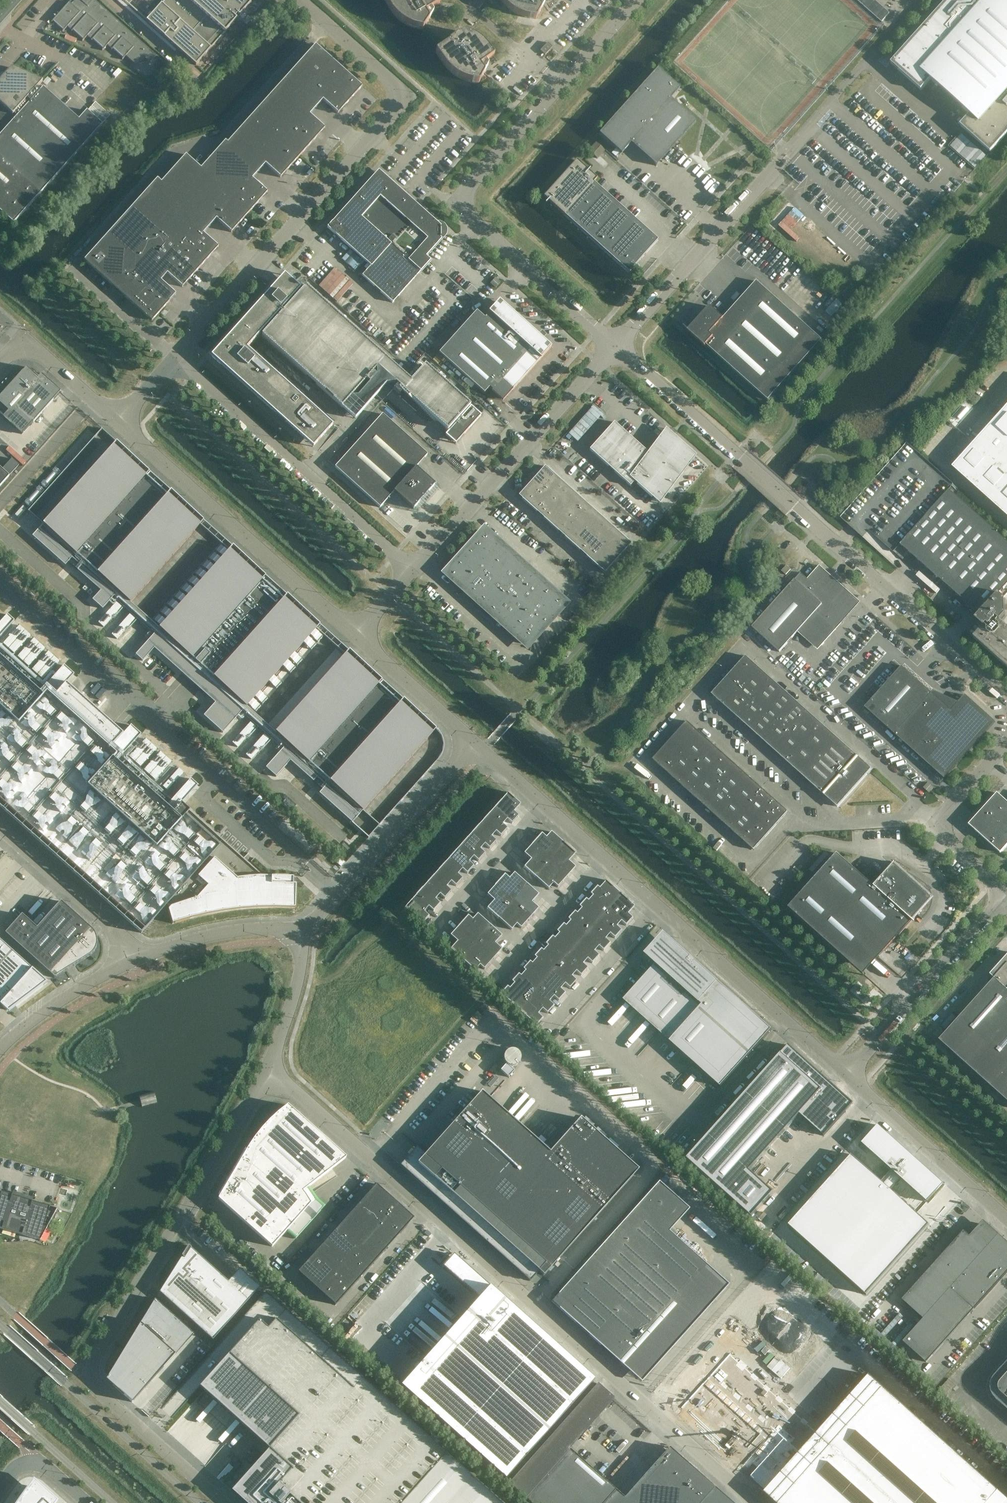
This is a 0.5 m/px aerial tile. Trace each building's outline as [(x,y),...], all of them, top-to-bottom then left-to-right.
[(51,22),(52,22),(53,21),(63,30),(62,32),(67,27),(72,30),(71,31),(72,32),(73,30),(83,39),(82,41),(87,36),(92,40),(91,40),(92,41),(93,39),(103,49),(102,50),(102,51),(107,45),(112,49),(111,50),(112,50),(113,48),(123,58),(122,59),(122,60),(126,56),(137,66),(144,58),(150,63),(150,62),(156,56),(157,56),(95,0),(75,0),(72,4),(69,2),(51,22)] [(146,21),(172,44),(174,41),(179,45),(177,48),(186,57),(196,65),(251,3),(247,0),(165,0),(146,21)] [(389,7),(392,12),(396,16),(398,18),(402,21),(406,24),(411,26),(415,27),(422,29),(430,17),(427,12),(440,4),(438,1),(438,0),(385,0),(389,7)] [(541,8),(542,7),(538,1),(540,0),(500,0),(503,3),(505,6),(509,10),(515,14),(519,15),(522,16),(531,19),(535,19),(541,8)] [(890,13),(875,0),(857,0),(882,22),(890,13)] [(998,144),(1006,133),(1006,0),(947,0),(891,63),(921,90),(931,79),(970,114),(960,125),(990,152),(998,144)] [(463,32),(443,46),(435,52),(445,65),(448,69),(451,72),(454,75),(459,77),(463,79),(468,81),(476,82),(479,82),(485,70),(481,65),(494,56),(489,50),(487,47),(484,43),(480,40),(474,36),(468,34),(463,32)] [(547,42),(539,50),(545,55),(552,47),(547,42)] [(315,44),(285,79),(316,107),(323,100),(338,113),(362,86),(315,44)] [(41,81),(12,67),(0,81),(0,90),(10,99),(3,107),(0,109),(0,211),(14,223),(102,124),(87,110),(79,119),(43,88),(40,85),(43,82),(41,81)] [(631,143),(656,166),(696,121),(670,99),(680,88),(672,81),(671,83),(658,70),(601,133),(615,146),(614,147),(621,153),(631,143)] [(316,107),(285,79),(254,113),(301,155),(325,128),(310,114),(316,107)] [(301,155),(254,113),(227,142),(225,140),(225,141),(258,172),(265,164),(280,177),(301,155)] [(589,149),(599,156),(605,147),(596,140),(589,149)] [(258,172),(225,141),(201,168),(186,154),(185,155),(248,213),(268,192),(253,178),(258,172)] [(248,213),(185,155),(161,182),(157,178),(156,180),(209,227),(216,219),(231,232),(248,213)] [(628,273),(657,240),(585,175),(590,169),(589,169),(588,171),(576,160),(543,197),(628,273)] [(435,240),(440,235),(439,225),(382,174),(375,174),(332,222),(327,227),(370,266),(362,275),(392,303),(421,271),(420,270),(430,260),(425,256),(437,242),(435,240)] [(209,227),(156,180),(131,207),(199,268),(219,246),(204,233),(209,227)] [(199,268),(131,207),(107,235),(140,265),(174,295),(176,294),(161,280),(167,273),(182,287),(199,268)] [(140,265),(107,235),(84,260),(118,290),(140,265)] [(174,295),(140,265),(118,290),(152,321),(174,295)] [(336,266),(319,284),(337,301),(354,283),(336,266)] [(301,289),(284,274),(211,356),(313,447),(333,425),(247,348),(301,289)] [(500,282),(497,279),(495,278),(490,283),(495,288),(500,282)] [(710,306),(688,331),(705,346),(707,345),(768,400),(822,340),(757,281),(723,318),(710,306)] [(476,311),(439,352),(484,393),(489,387),(503,399),(511,390),(512,390),(551,347),(542,339),(542,340),(499,301),(484,318),(476,311)] [(0,397),(31,425),(61,392),(41,374),(38,378),(27,367),(0,397)] [(580,441),(604,411),(593,403),(569,432),(580,441)] [(471,406),(445,435),(456,444),(481,415),(471,406)] [(998,508),(1006,516),(1006,406),(952,467),(998,508)] [(335,467),(380,507),(394,492),(418,513),(439,488),(416,467),(428,454),(382,414),(335,467)] [(648,452),(614,422),(589,449),(630,486),(634,481),(660,504),(698,457),(668,430),(648,452)] [(952,485),(907,445),(842,519),(862,537),(869,530),(893,552),(900,544),(949,489),(952,485)] [(43,524),(32,536),(65,565),(72,558),(81,566),(77,570),(100,591),(92,600),(103,609),(114,596),(155,633),(135,654),(142,661),(143,661),(154,648),(215,703),(204,715),(223,733),(242,711),(283,748),(266,767),(269,770),(276,777),(287,764),(290,761),(313,781),(317,777),(326,785),(319,793),(328,801),(352,823),(433,732),(113,446),(43,524)] [(545,466),(532,481),(543,490),(556,476),(548,469),(545,466)] [(0,467),(0,486),(9,476),(0,467)] [(563,482),(556,476),(543,490),(553,500),(566,486),(563,483),(563,482)] [(543,490),(532,481),(518,495),(522,498),(522,499),(529,505),(543,490)] [(569,488),(566,486),(553,500),(564,510),(577,495),(570,488),(569,488)] [(983,627),(974,638),(1006,668),(1006,627),(1000,621),(1005,615),(1004,599),(999,594),(1006,585),(1006,542),(949,489),(900,544),(979,615),(975,620),(983,627)] [(553,500),(543,490),(529,505),(537,512),(540,515),(553,500)] [(585,502),(577,495),(564,510),(575,519),(588,505),(584,502),(585,502)] [(564,510),(553,500),(540,515),(543,518),(551,525),(564,510)] [(591,508),(588,505),(575,519),(585,529),(599,514),(591,507),(591,508)] [(575,519),(564,510),(551,525),(558,531),(562,534),(575,519)] [(606,521),(599,514),(585,529),(596,539),(609,524),(606,521)] [(585,529),(575,519),(562,534),(565,537),(564,537),(572,544),(585,529)] [(612,527),(609,524),(596,539),(607,548),(620,533),(613,527),(612,527)] [(596,539),(585,529),(572,544),(580,551),(580,550),(583,553),(596,539)] [(451,579),(520,641),(522,643),(525,644),(529,644),(532,643),(534,641),(561,610),(563,607),(564,603),(563,599),(560,596),(491,534),(489,532),(486,531),(482,531),(479,533),(477,535),(450,565),(448,568),(447,571),(447,574),(448,577),(451,579)] [(628,540),(620,533),(607,548),(618,558),(631,543),(627,540),(628,540)] [(607,548),(596,539),(583,553),(586,556),(593,563),(607,548)] [(618,558),(607,548),(593,563),(601,570),(604,573),(618,558)] [(786,575),(791,569),(786,565),(781,571),(786,575)] [(801,573),(752,627),(779,652),(798,631),(813,645),(822,645),(860,602),(819,566),(807,579),(801,573)] [(15,621),(7,614),(0,623),(0,637),(15,621)] [(746,656),(712,694),(837,807),(872,769),(746,656)] [(142,933),(167,905),(170,908),(172,924),(176,923),(182,921),(188,919),(194,918),(199,916),(204,915),(209,914),(215,913),(220,912),(225,911),(231,910),(238,910),(245,909),(250,909),(255,908),(261,908),(267,908),(274,908),(274,905),(292,905),(293,877),(263,876),(181,803),(198,785),(191,779),(166,806),(116,762),(141,734),(131,725),(123,734),(66,683),(74,674),(64,665),(39,693),(0,657),(0,806),(142,933)] [(902,666),(897,671),(865,707),(944,778),(995,722),(965,695),(959,702),(934,691),(932,693),(902,666)] [(653,759),(754,850),(788,812),(687,721),(653,759)] [(929,793),(930,792),(934,787),(928,782),(924,787),(929,793)] [(521,804),(508,792),(405,908),(422,924),(429,916),(424,912),(428,907),(433,911),(440,904),(435,899),(440,894),(445,899),(451,891),(446,887),(451,882),(456,886),(463,879),(458,874),(462,869),(467,874),(474,866),(469,862),(473,857),(478,861),(485,854),(480,849),(485,844),(490,849),(496,841),(491,837),(496,831),(501,836),(507,829),(502,824),(507,819),(512,824),(519,816),(514,811),(521,804)] [(997,793),(976,816),(975,816),(976,816),(969,824),(968,824),(969,824),(968,825),(969,825),(977,831),(976,832),(977,832),(1000,853),(1006,845),(1006,802),(997,793)] [(361,829),(370,835),(379,823),(365,813),(360,820),(365,823),(361,829)] [(569,861),(576,852),(564,843),(551,832),(546,837),(541,833),(524,853),(531,859),(524,867),(534,877),(534,876),(548,889),(553,883),(558,887),(575,867),(569,861)] [(0,862),(0,874),(12,856),(7,853),(0,862)] [(837,853),(788,907),(851,963),(866,946),(879,957),(917,915),(922,919),(927,914),(930,909),(932,904),(933,898),(932,893),(930,890),(927,885),(925,883),(921,880),(910,873),(908,876),(890,860),(890,861),(893,864),(874,886),(837,853)] [(532,902),(539,894),(527,884),(514,873),(509,878),(504,874),(487,894),(494,900),(487,908),(498,918),(511,929),(516,924),(521,928),(538,908),(532,902)] [(627,913),(634,906),(606,880),(599,888),(597,886),(590,893),(592,895),(588,901),(585,898),(579,906),(581,908),(577,913),(574,911),(568,918),(570,920),(565,926),(563,923),(556,931),(559,933),(554,938),(552,936),(545,943),(547,946),(543,951),(541,949),(534,956),(536,958),(532,963),(529,961),(523,969),(525,971),(520,976),(518,974),(511,981),(514,983),(509,988),(507,986),(500,993),(536,1026),(543,1018),(538,1014),(542,1009),(547,1013),(554,1006),(549,1001),(553,996),(559,1001),(565,993),(560,989),(565,984),(570,988),(576,981),(571,976),(576,971),(581,976),(588,968),(583,964),(587,959),(592,963),(599,956),(594,951),(598,946),(603,951),(610,943),(605,939),(610,934),(615,938),(621,931),(616,926),(621,921),(626,926),(633,918),(627,913)] [(22,915),(5,933),(54,978),(68,969),(67,968),(73,964),(74,965),(90,955),(92,954),(93,952),(94,951),(95,949),(96,947),(97,945),(97,943),(97,941),(97,939),(97,937),(96,935),(95,933),(94,932),(93,931),(93,930),(91,929),(61,901),(37,928),(22,915)] [(457,941),(450,949),(475,971),(480,965),(484,969),(502,949),(495,943),(502,935),(491,925),(490,925),(477,913),(472,919),(468,915),(450,935),(457,941)] [(5,1009),(5,1008),(7,1010),(13,1003),(16,1006),(44,985),(47,983),(48,982),(0,940),(0,1004),(5,1009)] [(675,942),(624,999),(721,1087),(772,1029),(675,942)] [(998,1092),(1006,1100),(1006,955),(990,974),(991,976),(990,977),(993,979),(939,1040),(998,1092)] [(937,1038),(945,1030),(940,1026),(933,1034),(937,1038)] [(846,1111),(853,1103),(793,1049),(788,1045),(687,1158),(752,1216),(774,1192),(750,1170),(800,1114),(824,1136),(846,1111)] [(514,1064),(520,1064),(520,1049),(505,1048),(504,1071),(514,1071),(514,1064)] [(155,1091),(140,1095),(143,1106),(158,1102),(155,1091)] [(425,1187),(530,1281),(539,1271),(543,1275),(638,1169),(580,1117),(550,1152),(482,1091),(418,1163),(422,1171),(422,1182),(423,1185),(425,1187)] [(289,1106),(288,1105),(278,1112),(269,1120),(262,1129),(254,1138),(248,1147),(244,1155),(236,1169),(218,1199),(244,1223),(245,1223),(261,1237),(272,1247),(287,1229),(296,1237),(321,1210),(315,1204),(313,1202),(304,1190),(346,1157),(289,1106)] [(852,1154),(789,1225),(867,1295),(930,1224),(891,1190),(901,1178),(928,1202),(944,1184),(912,1155),(906,1150),(900,1145),(878,1125),(862,1143),(891,1169),(881,1181),(852,1154)] [(619,1362),(620,1360),(707,1264),(662,1224),(682,1202),(659,1181),(551,1301),(619,1362)] [(378,1185),(299,1271),(336,1305),(414,1218),(378,1185)] [(0,1191),(0,1228),(40,1240),(57,1209),(0,1191)] [(1006,1272),(1006,1241),(989,1226),(988,1227),(984,1224),(972,1237),(964,1231),(902,1299),(924,1318),(903,1341),(926,1362),(1006,1272)] [(236,1288),(189,1245),(165,1283),(183,1299),(176,1307),(213,1339),(260,1286),(248,1275),(236,1288)] [(478,1298),(400,1385),(505,1479),(594,1380),(595,1379),(509,1303),(460,1259),(459,1259),(458,1258),(448,1270),(449,1271),(448,1271),(478,1298)] [(659,1397),(777,1502),(987,1502),(999,1490),(764,1280),(740,1307),(715,1335),(694,1358),(677,1377),(668,1387),(659,1397)] [(161,1408),(172,1417),(200,1386),(269,1448),(234,1488),(232,1490),(246,1502),(401,1502),(446,1453),(335,1354),(266,1292),(161,1408)] [(194,1334),(184,1324),(155,1299),(155,1298),(112,1369),(108,1376),(106,1379),(115,1386),(118,1389),(132,1402),(194,1334)] [(999,1383),(999,1387),(999,1390),(1001,1392),(1006,1398),(1006,1374),(999,1383)] [(730,1501),(723,1494),(669,1447),(651,1467),(624,1497),(569,1449),(614,1398),(597,1383),(509,1484),(517,1491),(531,1502),(728,1502),(730,1501)] [(619,1489),(625,1495),(660,1455),(654,1450),(619,1489)] [(446,1453),(401,1502),(501,1502),(446,1453)] [(229,1473),(234,1468),(229,1464),(217,1477),(219,1480),(222,1477),(224,1475),(225,1476),(229,1472),(229,1473)] [(17,1502),(46,1502),(28,1487),(17,1502)]
